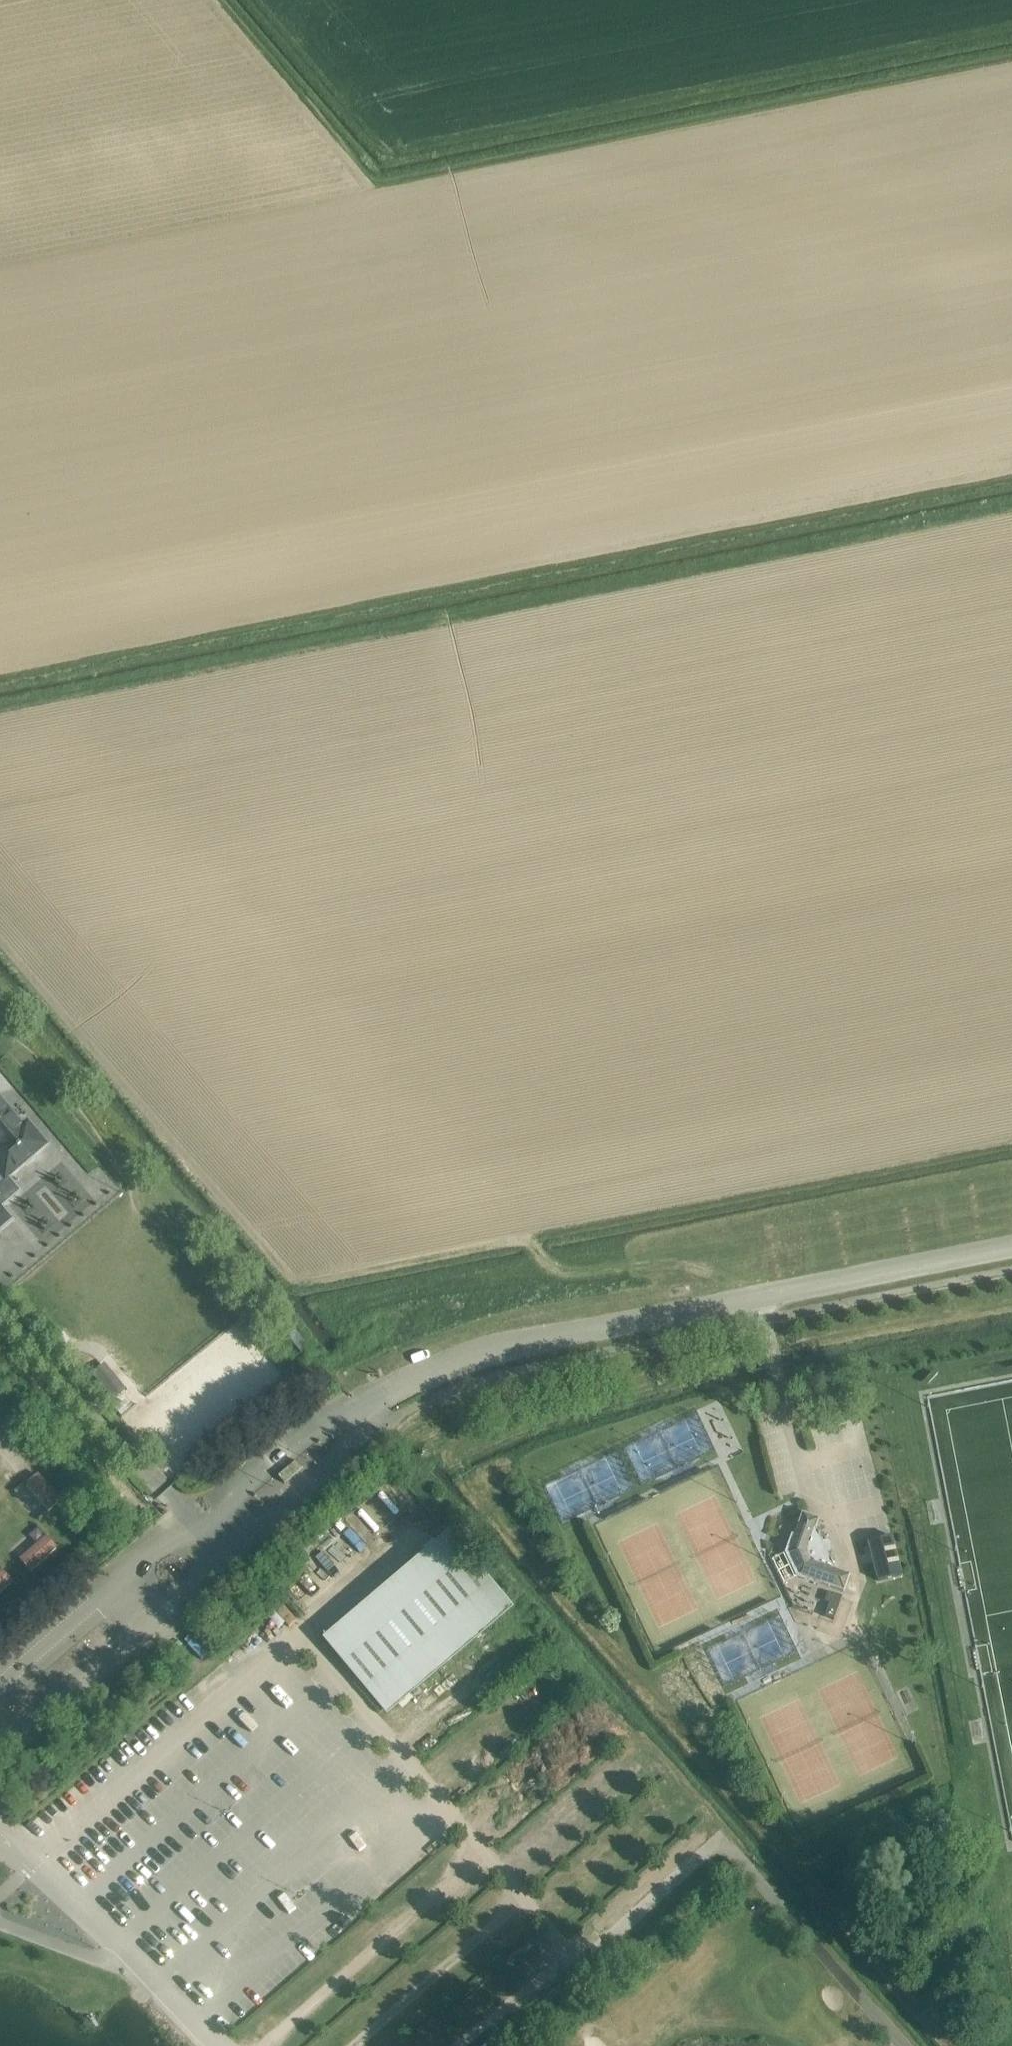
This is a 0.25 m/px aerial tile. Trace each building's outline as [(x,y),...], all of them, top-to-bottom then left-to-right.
[(0,1147),(0,1173),(5,1180),(47,1144),(29,1123),(24,1127),(0,1098),(0,1144),(2,1146),(0,1147)] [(13,1220),(0,1205),(0,1231),(13,1220)] [(284,1317),(277,1324),(308,1359),(315,1352),(284,1317)] [(127,1388),(106,1363),(93,1373),(114,1399),(127,1388)] [(126,1400),(116,1409),(122,1416),(132,1408),(126,1400)] [(39,1473),(18,1493),(41,1519),(62,1500),(39,1473)] [(799,1575),(844,1592),(851,1575),(836,1570),(816,1528),(817,1527),(800,1522),(789,1553),(799,1575)] [(32,1570),(58,1548),(38,1527),(14,1550),(32,1570)] [(892,1536),(869,1542),(869,1544),(874,1560),(879,1580),(881,1580),(902,1574),(892,1536)] [(458,1545),(336,1648),(335,1649),(388,1711),(511,1607),(458,1545)] [(13,1582),(0,1567),(0,1594),(13,1582)] [(830,1603),(825,1616),(834,1619),(842,1596),(833,1593),(830,1603)]
